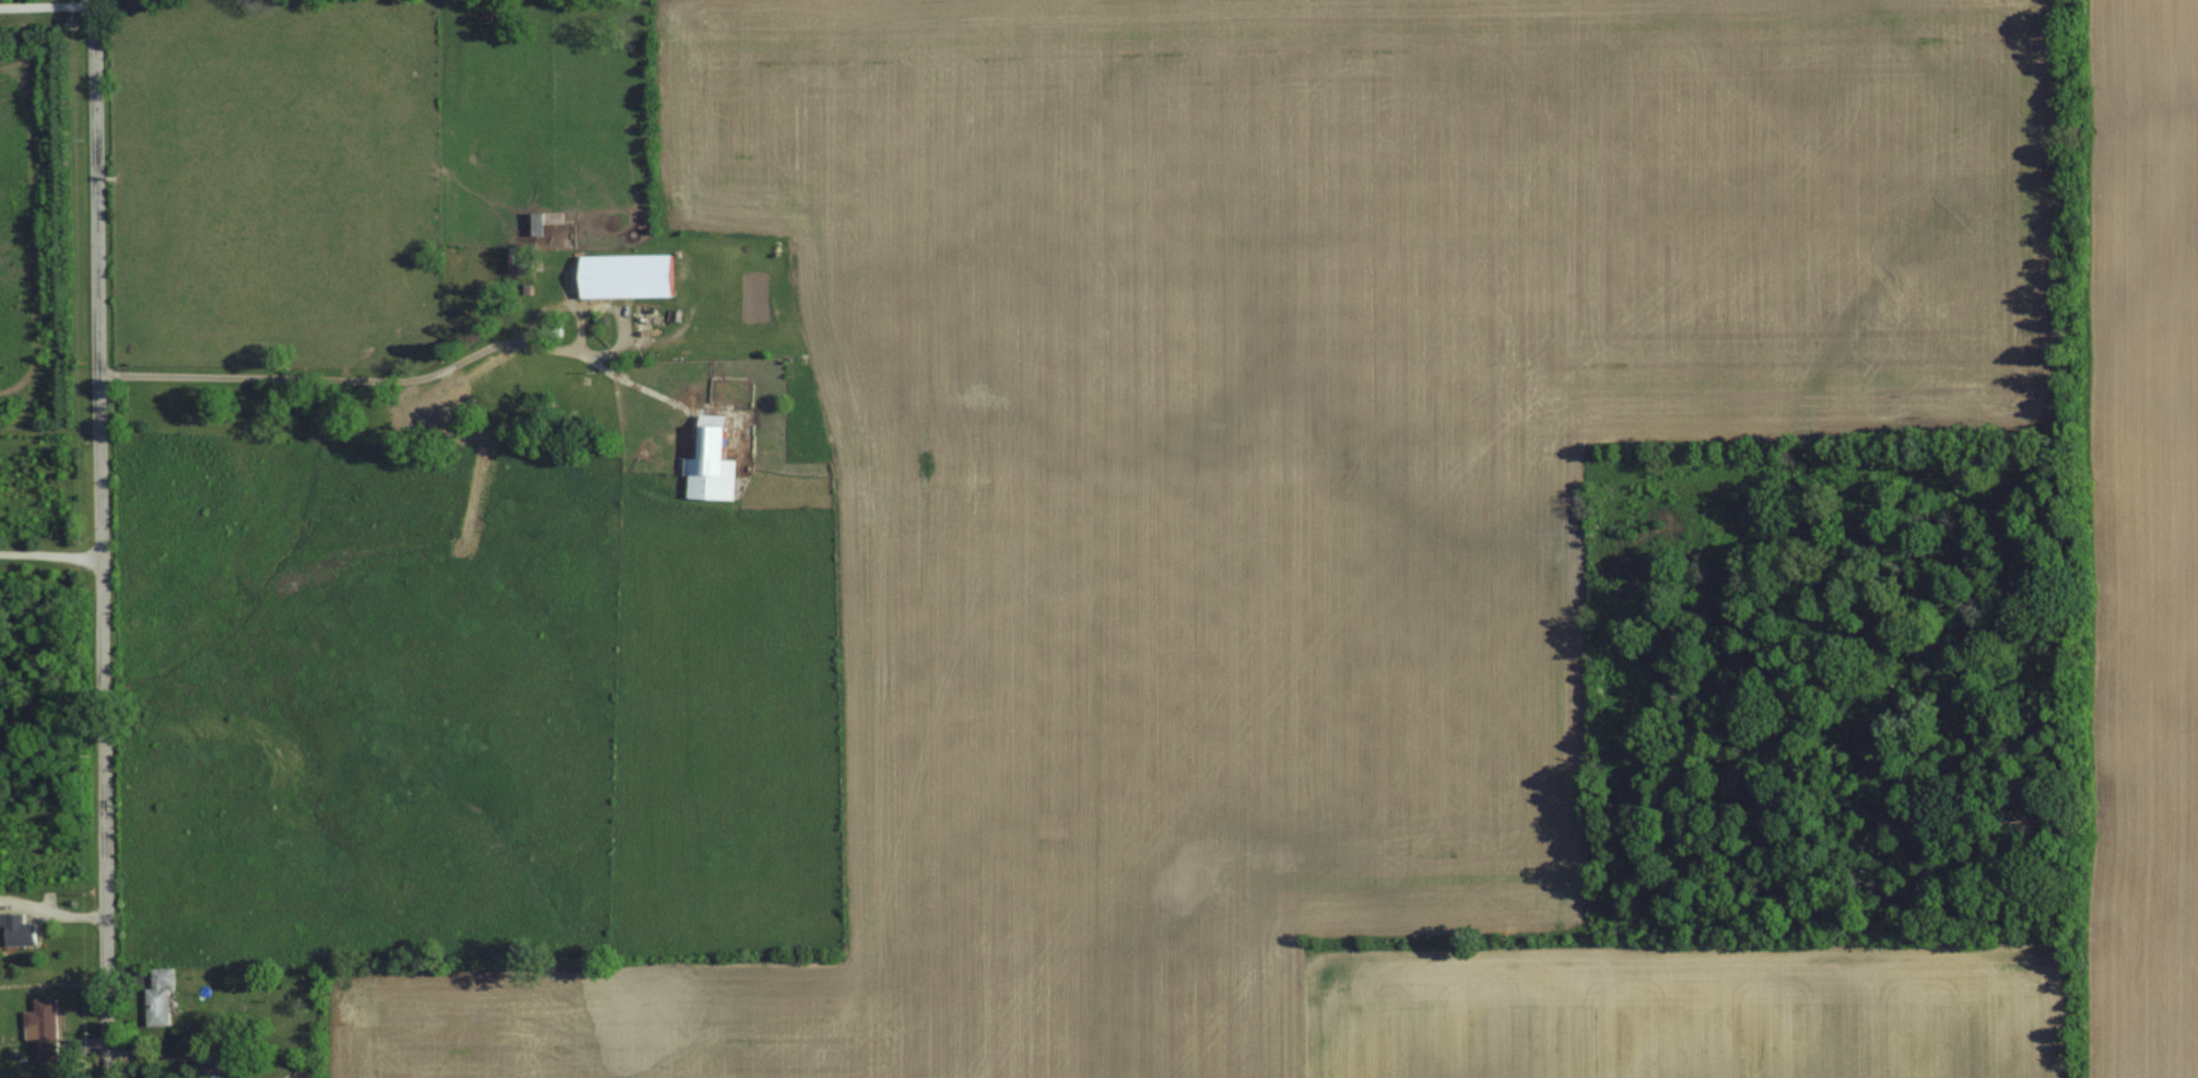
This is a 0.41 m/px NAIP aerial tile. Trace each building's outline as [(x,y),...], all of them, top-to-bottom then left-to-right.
[(586,254),(586,296),(681,296),(681,254),(586,254)] [(740,498),(741,459),(731,459),(732,414),(705,413),(704,456),(689,456),(689,474),(695,474),(694,497),(740,498)] [(41,945),(41,922),(29,922),(29,912),(10,912),(10,945),(41,945)] [(174,968),(152,969),(153,1025),(176,1024),(174,968)] [(28,1010),(28,1038),(39,1038),(39,1059),(61,1059),(61,997),(38,997),(38,1010),(28,1010)]
